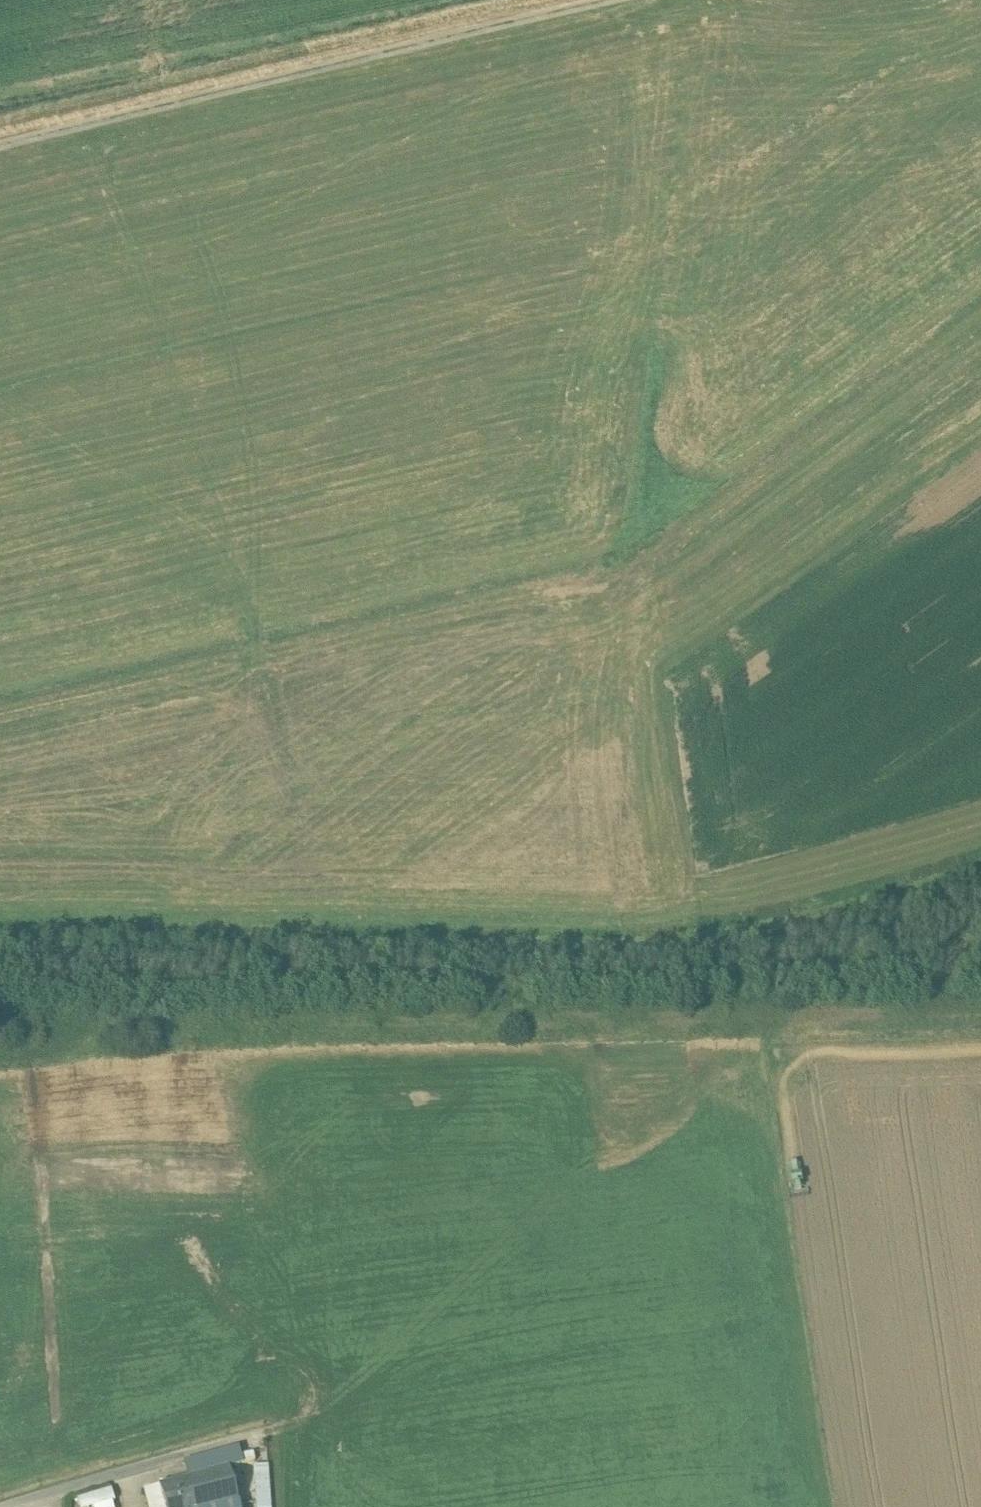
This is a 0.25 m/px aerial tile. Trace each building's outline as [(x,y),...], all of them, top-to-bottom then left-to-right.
[(253,1466),(256,1506),(270,1506),(268,1465),(253,1466)] [(159,1485),(165,1506),(234,1506),(239,1506),(229,1467),(159,1485)] [(79,1506),(116,1506),(110,1487),(76,1496),(79,1506)]
